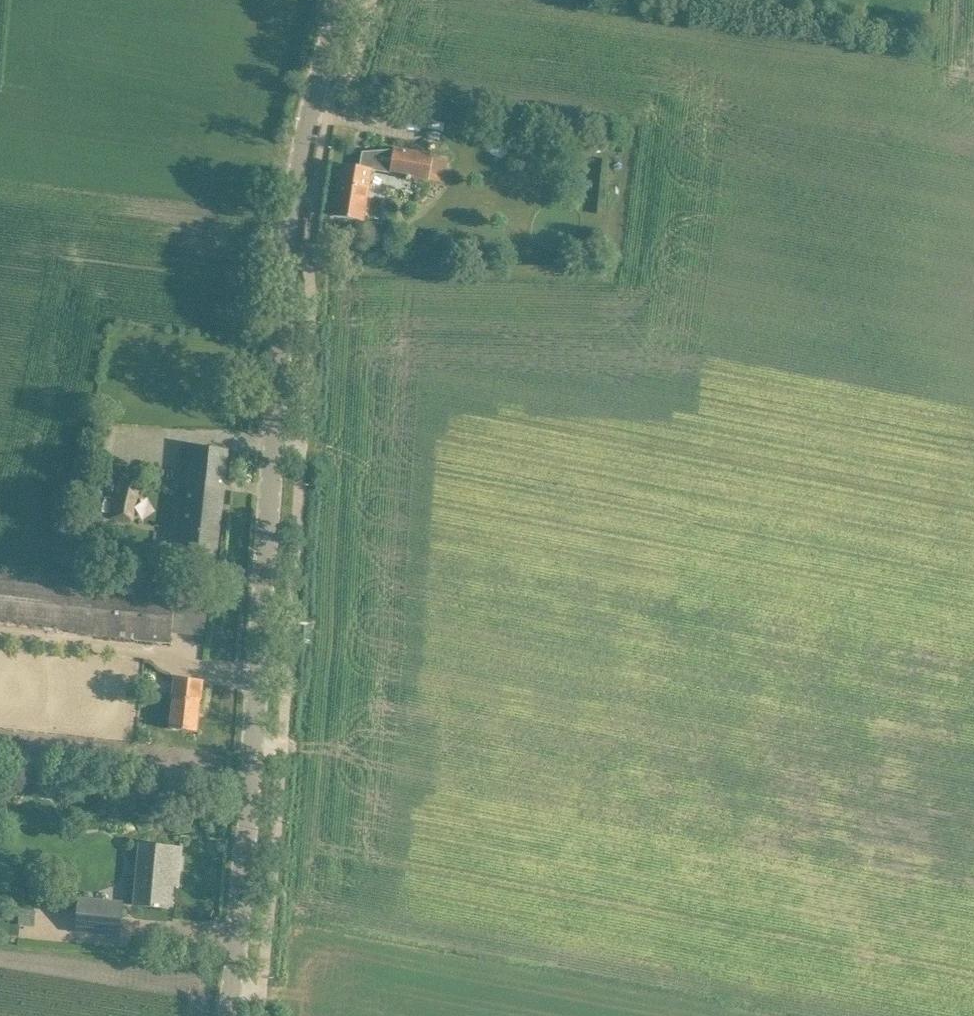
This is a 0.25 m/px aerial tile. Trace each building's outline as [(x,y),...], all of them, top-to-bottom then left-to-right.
[(333,216),(353,219),(363,221),(372,170),(389,172),(389,173),(428,181),(444,183),(448,157),(433,154),(433,153),(394,147),(394,149),(362,152),(359,167),(341,164),(333,216)] [(179,568),(195,570),(214,572),(228,450),(189,445),(184,487),(188,487),(179,568)] [(117,475),(109,515),(134,520),(142,478),(140,478),(141,472),(123,469),(122,475),(117,475)] [(150,640),(170,642),(171,633),(205,637),(208,614),(190,611),(193,591),(176,589),(175,593),(0,572),(0,622),(150,640)] [(170,729),(177,730),(197,732),(202,682),(176,679),(174,697),(173,697),(170,729)] [(134,905),(148,907),(168,908),(171,877),(179,878),(182,848),(140,844),(134,905)] [(79,900),(76,927),(76,932),(119,936),(122,904),(79,900)]
